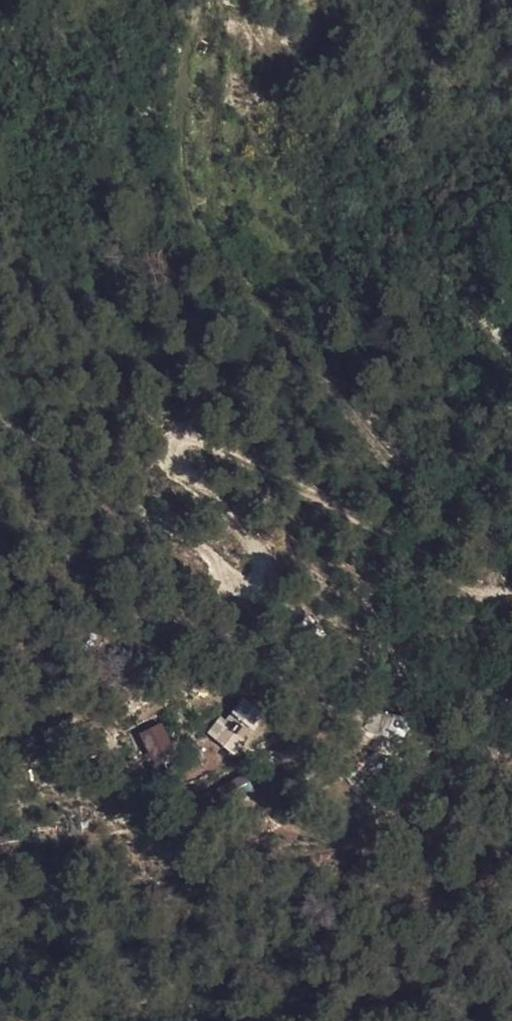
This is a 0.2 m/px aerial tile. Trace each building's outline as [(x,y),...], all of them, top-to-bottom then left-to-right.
[(242,695),(208,734),(230,752),(264,713),(242,695)] [(148,757),(172,746),(161,722),(137,733),(148,757)]
